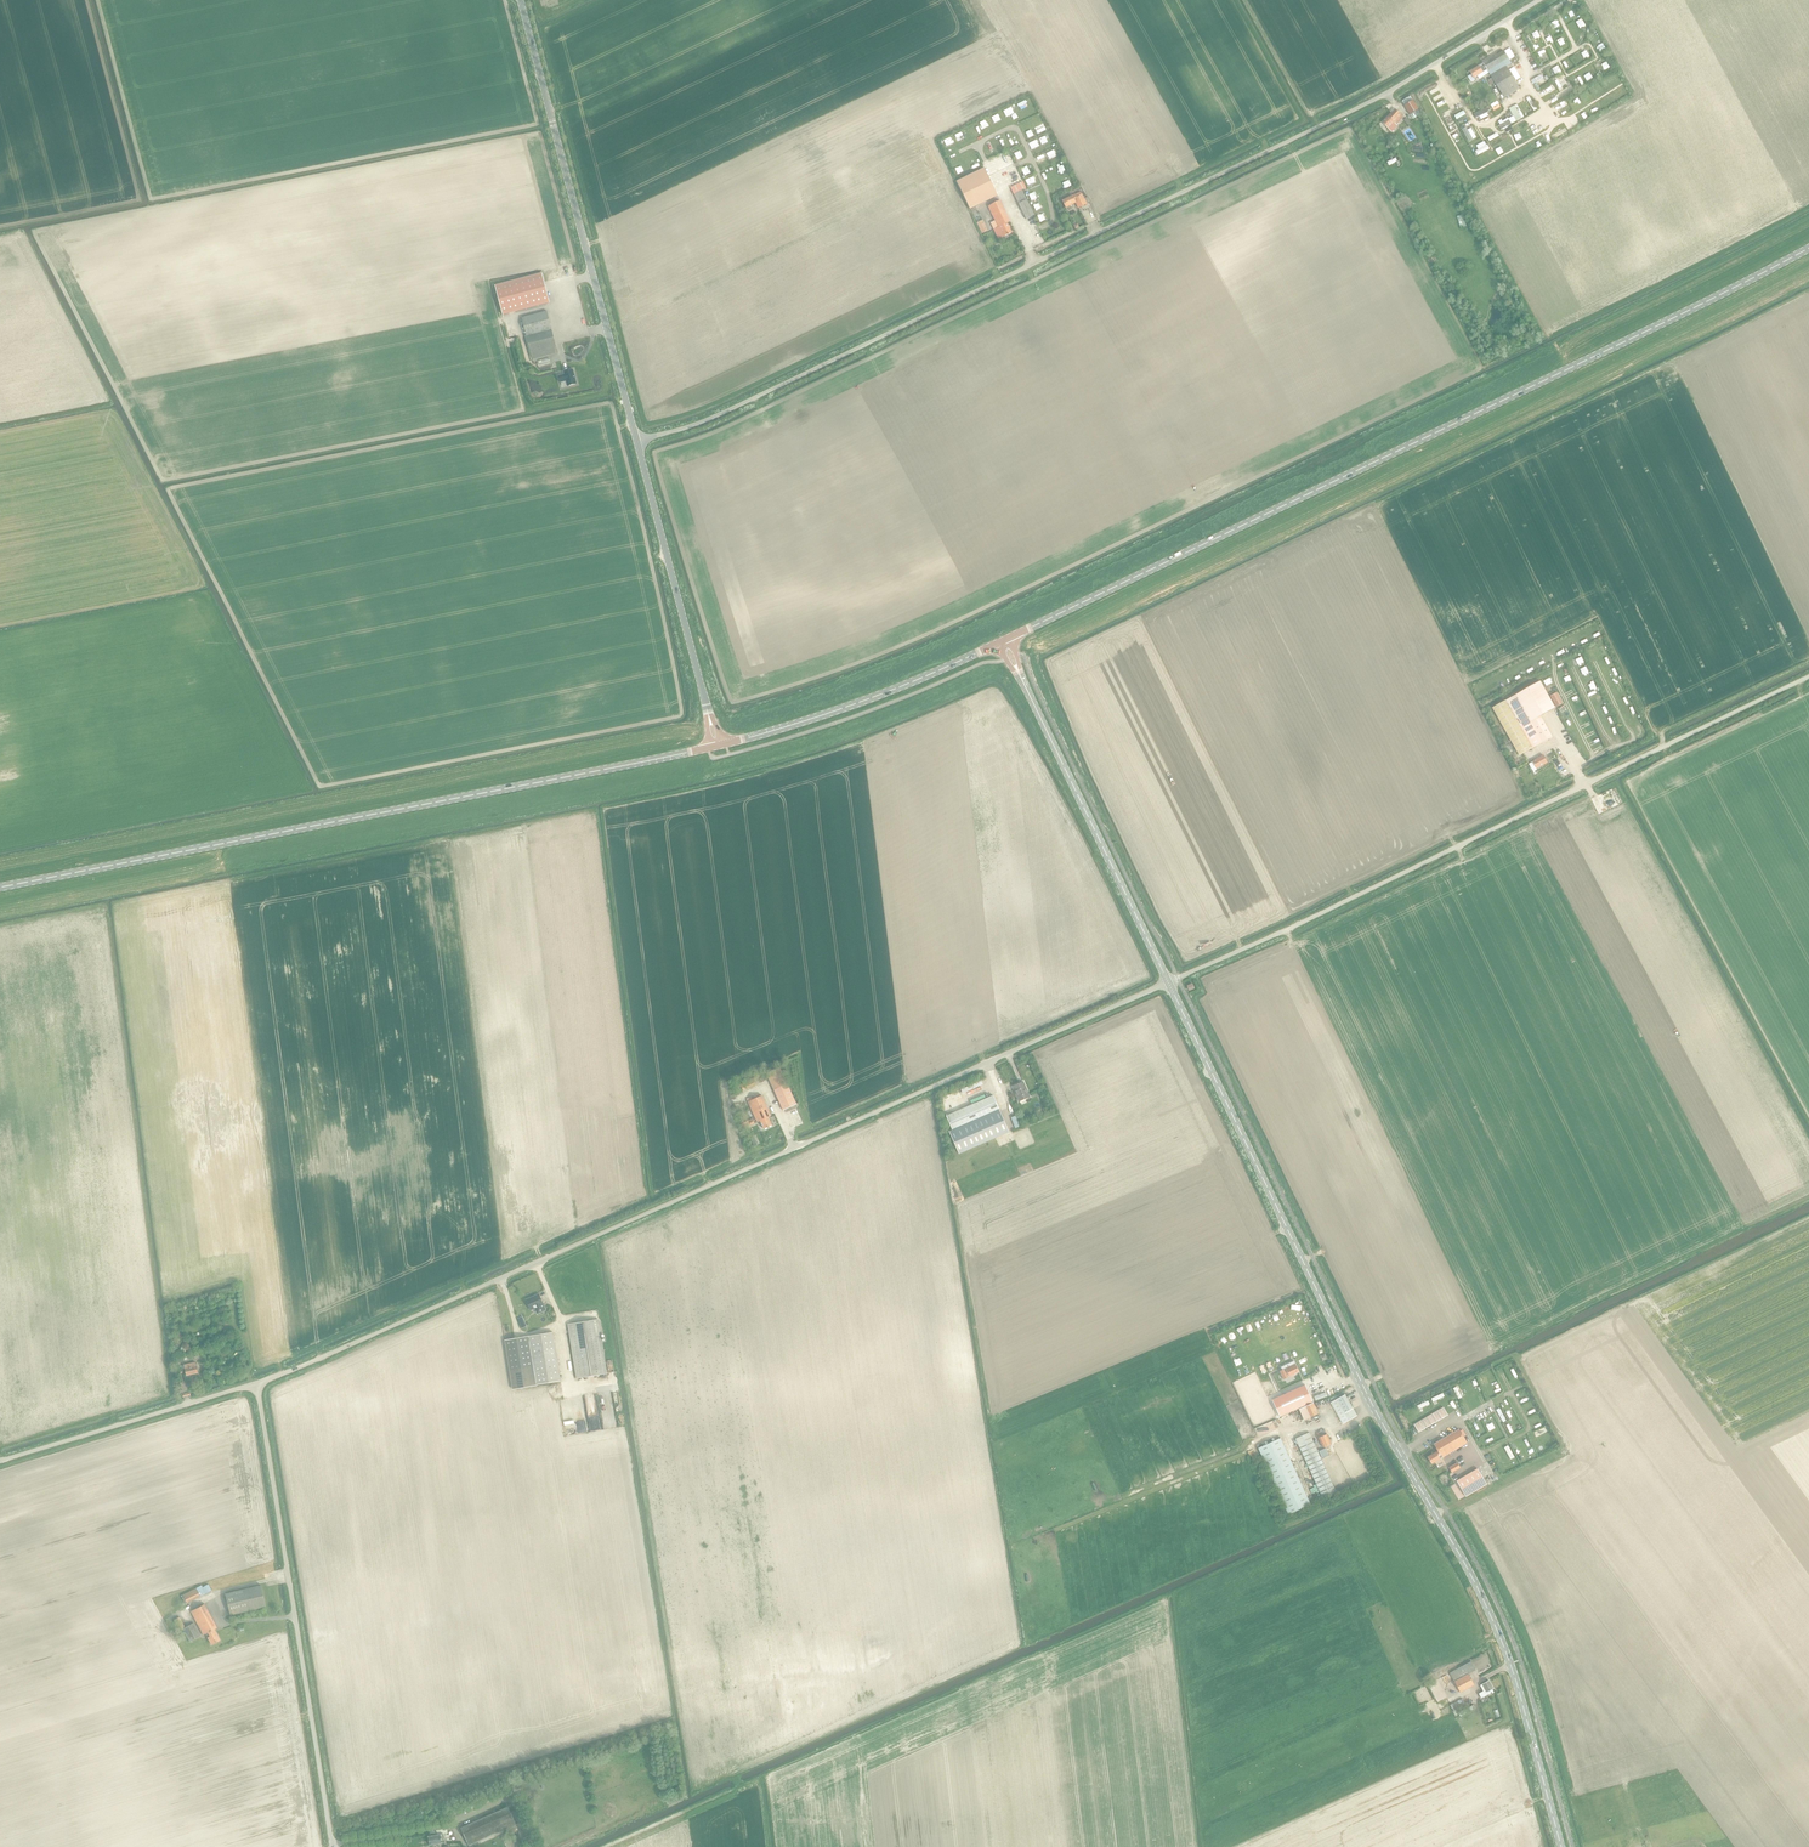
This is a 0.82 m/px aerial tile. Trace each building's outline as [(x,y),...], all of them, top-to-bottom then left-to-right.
[(1578,49),(1583,57),(1586,56),(1582,47),(1578,49)] [(1504,98),(1520,89),(1507,67),(1511,64),(1503,52),(1483,64),(1483,65),(1479,67),(1479,66),(1469,72),(1471,74),(1467,77),(1471,83),(1477,80),(1475,78),(1483,73),(1487,70),(1504,98)] [(1603,61),(1607,66),(1612,62),(1608,57),(1603,61)] [(1594,66),(1587,70),(1591,76),(1597,72),(1594,66)] [(1533,75),(1539,87),(1544,85),(1540,78),(1546,75),(1544,70),(1533,75)] [(1564,73),(1559,77),(1563,82),(1568,79),(1564,73)] [(1533,91),(1530,93),(1536,107),(1540,105),(1533,91)] [(1022,105),(1030,102),(1028,96),(1020,99),(1022,105)] [(1410,96),(1402,101),(1405,106),(1413,100),(1410,96)] [(1498,111),(1502,108),(1497,99),(1492,102),(1498,111)] [(1562,99),(1556,103),(1560,109),(1566,105),(1562,99)] [(1413,100),(1405,106),(1413,119),(1422,114),(1413,100)] [(1005,106),(1008,112),(1015,109),(1012,103),(1005,106)] [(1509,109),(1516,122),(1524,117),(1517,104),(1509,109)] [(1396,124),(1396,125),(1403,117),(1395,110),(1382,123),(1390,130),(1396,124)] [(1473,122),(1470,124),(1469,121),(1464,124),(1471,137),(1479,133),(1473,122)] [(947,136),(950,143),(956,140),(953,133),(947,136)] [(1479,151),(1493,144),(1490,139),(1477,146),(1479,151)] [(984,168),(957,181),(970,209),(998,196),(984,168)] [(1071,172),(1064,175),(1067,182),(1074,179),(1071,172)] [(1023,181),(1011,187),(1014,194),(1026,219),(1034,215),(1022,190),(1026,188),(1023,181)] [(1063,200),(1062,200),(1066,208),(1076,203),(1078,208),(1086,204),(1080,192),(1073,196),(1063,200)] [(1004,236),(1012,232),(1008,223),(1010,222),(1000,201),(988,206),(998,227),(995,229),(996,233),(1001,230),(1004,236)] [(1457,216),(1460,228),(1466,226),(1463,214),(1457,216)] [(977,223),(982,233),(987,231),(982,220),(977,223)] [(542,273),(495,285),(503,315),(550,303),(542,273)] [(548,311),(523,319),(533,359),(559,352),(548,311)] [(564,374),(558,376),(560,382),(566,381),(567,386),(577,384),(575,378),(574,376),(575,376),(573,370),(564,372),(564,374)] [(1599,677),(1591,680),(1593,686),(1601,684),(1599,677)] [(1506,700),(1493,708),(1520,756),(1533,748),(1541,743),(1542,743),(1530,722),(1541,716),(1555,708),(1541,682),(1540,681),(1506,700)] [(1600,699),(1607,696),(1604,690),(1598,692),(1600,699)] [(1557,692),(1551,696),(1557,707),(1563,703),(1557,692)] [(1553,737),(1541,716),(1530,722),(1542,743),(1553,737)] [(1548,718),(1547,717),(1544,719),(1551,734),(1555,732),(1548,718)] [(1597,749),(1607,744),(1605,740),(1595,745),(1597,749)] [(1537,768),(1548,762),(1544,756),(1531,763),(1529,764),(1533,770),(1537,768)] [(767,1073),(783,1110),(797,1104),(780,1067),(767,1073)] [(740,1084),(743,1090),(757,1084),(754,1078),(740,1084)] [(1013,1086),(1019,1101),(1029,1096),(1023,1082),(1013,1086)] [(964,1087),(948,1093),(950,1100),(967,1094),(964,1087)] [(764,1128),(772,1125),(769,1117),(771,1115),(762,1095),(748,1101),(757,1122),(760,1120),(764,1128)] [(949,1131),(959,1154),(1009,1132),(993,1095),(946,1116),(952,1130),(949,1131)] [(743,1123),(746,1128),(755,1123),(753,1118),(743,1123)] [(543,1304),(540,1296),(533,1299),(532,1297),(526,1300),(531,1310),(536,1307),(538,1313),(546,1310),(543,1304)] [(1251,1323),(1254,1328),(1265,1322),(1263,1318),(1251,1323)] [(568,1324),(576,1378),(607,1373),(599,1320),(568,1324)] [(529,1336),(505,1340),(513,1388),(537,1384),(561,1380),(553,1332),(529,1336)] [(1275,1348),(1263,1353),(1264,1356),(1276,1351),(1275,1348)] [(183,1365),(186,1375),(197,1373),(195,1362),(183,1365)] [(1290,1376),(1290,1377),(1295,1374),(1294,1373),(1298,1371),(1294,1362),(1289,1365),(1290,1367),(1279,1372),(1283,1379),(1290,1376)] [(1327,1378),(1340,1372),(1336,1363),(1318,1370),(1319,1373),(1315,1375),(1317,1382),(1321,1380),(1322,1384),(1329,1382),(1327,1378)] [(1473,1375),(1477,1386),(1481,1384),(1477,1373),(1473,1375)] [(1459,1382),(1454,1385),(1460,1394),(1464,1392),(1459,1382)] [(1305,1385),(1283,1395),(1284,1398),(1273,1403),(1279,1417),(1313,1401),(1305,1385)] [(585,1387),(587,1399),(596,1399),(595,1386),(585,1387)] [(1445,1388),(1433,1393),(1435,1397),(1447,1392),(1445,1388)] [(1345,1394),(1331,1402),(1343,1424),(1357,1416),(1345,1394)] [(1419,1404),(1432,1400),(1430,1396),(1418,1401),(1419,1404)] [(1504,1418),(1508,1416),(1502,1403),(1498,1405),(1504,1418)] [(1312,1416),(1307,1405),(1299,1409),(1304,1420),(1312,1416)] [(1414,1424),(1418,1432),(1448,1415),(1443,1407),(1414,1424)] [(1492,1422),(1499,1420),(1496,1413),(1490,1416),(1492,1422)] [(1264,1429),(1280,1423),(1278,1417),(1262,1423),(1264,1429)] [(1327,1434),(1326,1434),(1324,1429),(1316,1433),(1323,1447),(1331,1444),(1327,1434)] [(1442,1457),(1467,1442),(1459,1429),(1433,1444),(1437,1451),(1427,1457),(1431,1464),(1441,1458),(1442,1457)] [(1295,1438),(1323,1499),(1336,1492),(1309,1432),(1295,1438)] [(1272,1441),(1258,1448),(1288,1514),(1310,1504),(1282,1441),(1280,1438),(1272,1441)] [(1511,1455),(1516,1452),(1510,1440),(1505,1442),(1511,1455)] [(1449,1467),(1451,1472),(1460,1467),(1457,1463),(1449,1467)] [(1456,1481),(1466,1496),(1487,1484),(1477,1468),(1456,1481)] [(227,1589),(256,1582),(255,1575),(226,1582),(227,1589)] [(186,1603),(211,1590),(208,1584),(202,1587),(201,1585),(182,1595),(186,1603)] [(225,1594),(230,1615),(266,1606),(260,1585),(225,1594)] [(211,1644),(220,1640),(214,1629),(217,1628),(204,1604),(191,1611),(203,1635),(205,1633),(211,1644)] [(193,1623),(185,1627),(179,1617),(174,1620),(179,1630),(183,1629),(189,1642),(200,1636),(193,1623)] [(1449,1672),(1460,1692),(1474,1684),(1468,1673),(1476,1669),(1471,1661),(1449,1672)] [(1488,1694),(1488,1695),(1494,1692),(1492,1688),(1493,1688),(1489,1680),(1480,1685),(1483,1691),(1479,1693),(1481,1697),(1488,1694)] [(1452,1711),(1455,1716),(1469,1709),(1463,1698),(1450,1705),(1453,1711),(1452,1711)] [(460,1828),(468,1846),(515,1825),(507,1807),(460,1828)] [(428,1836),(429,1844),(444,1842),(443,1834),(428,1836)]
